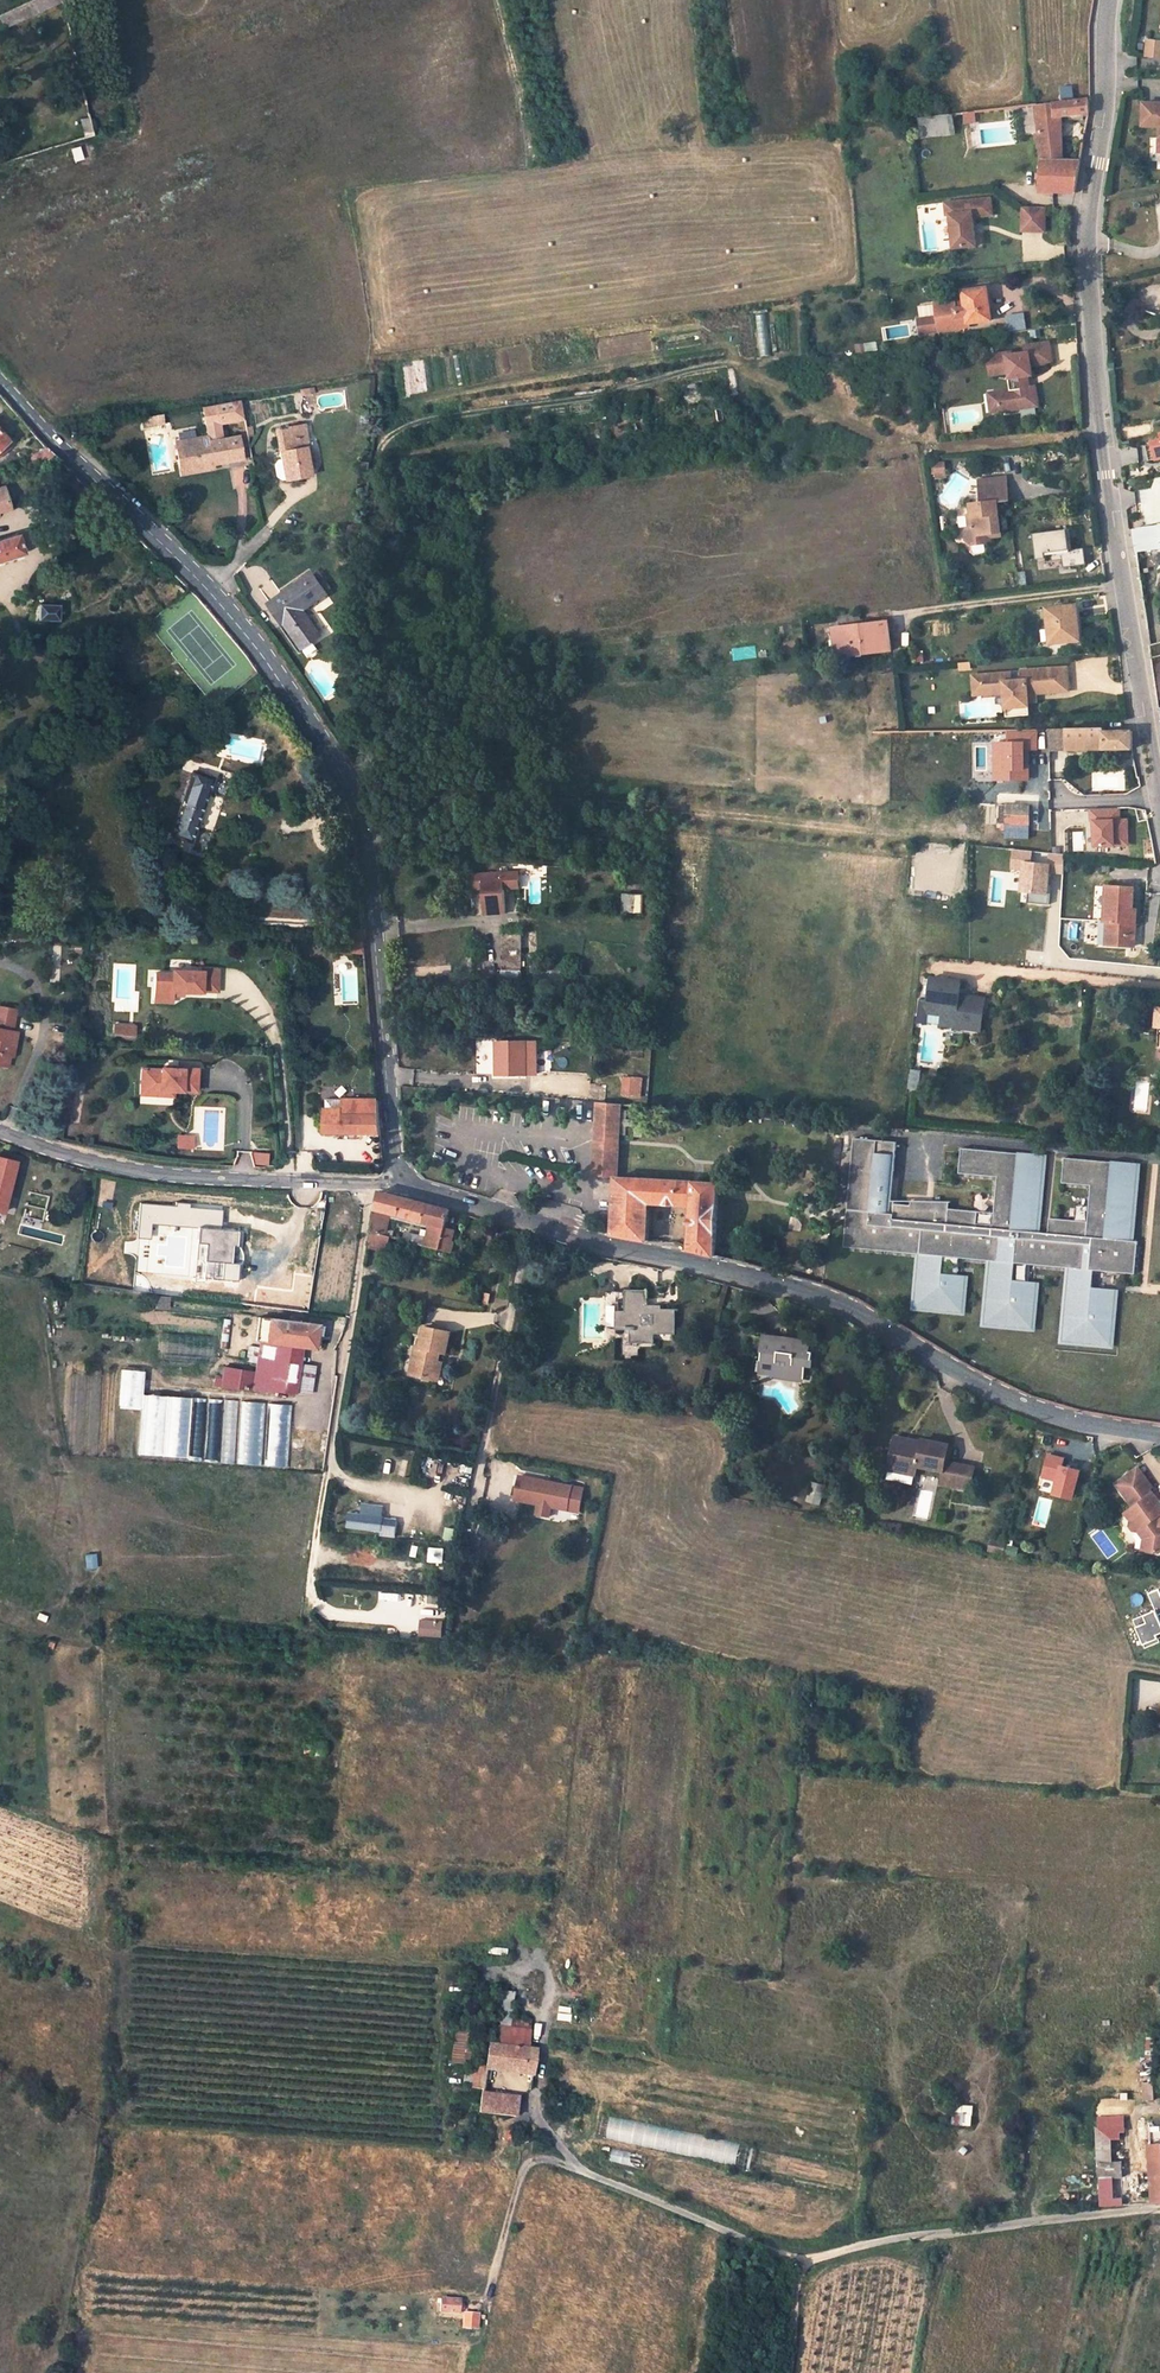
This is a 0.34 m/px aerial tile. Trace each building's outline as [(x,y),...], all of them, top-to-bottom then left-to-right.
[(62,0),(32,0),(0,15),(0,16),(5,26),(62,0)] [(1147,39),(1145,58),(1159,59),(1159,41),(1147,39)] [(1092,100),(1038,106),(1041,135),(1063,132),(1061,116),(1090,113),(1092,100)] [(1143,106),(1143,129),(1159,129),(1159,140),(1159,106),(1143,106)] [(920,118),(922,136),(957,131),(955,114),(920,118)] [(1063,132),(1041,135),(1039,136),(1042,151),(1042,160),(1062,161),(1063,132)] [(1074,146),(1072,161),(1081,161),(1083,151),(1084,147),(1074,146)] [(1062,161),(1042,160),(1041,174),(1037,173),(1037,179),(1041,179),(1040,192),(1077,193),(1081,161),(1072,161),(1062,161)] [(992,215),(991,199),(953,202),(954,214),(950,214),(953,248),(975,246),(973,217),(992,215)] [(953,202),(946,203),(947,215),(950,214),(954,214),(953,202)] [(1046,207),(1023,207),(1023,231),(1045,231),(1046,207)] [(969,324),(991,321),(986,289),(963,292),(966,309),(956,310),(955,302),(935,305),(937,317),(919,319),(921,334),(969,328),(969,324)] [(917,307),(918,316),(933,313),(932,304),(917,307)] [(1027,331),(1024,312),(1005,315),(1008,334),(1027,331)] [(1024,347),(1025,355),(1012,356),(1012,353),(987,357),(988,367),(993,367),(994,376),(1009,374),(1009,380),(1015,379),(1017,391),(1010,391),(997,393),(999,403),(997,403),(998,413),(1037,407),(1035,388),(1028,389),(1027,377),(1031,377),(1030,367),(1051,364),(1049,343),(1024,347)] [(1008,380),(1010,391),(1017,391),(1015,379),(1009,380),(1008,380)] [(999,403),(997,393),(988,395),(990,414),(998,413),(997,403),(999,403)] [(217,404),(219,420),(207,422),(211,445),(203,446),(201,437),(176,441),(181,469),(190,467),(191,472),(205,470),(204,465),(213,463),(242,459),(238,437),(223,439),(220,423),(245,419),(242,400),(217,404)] [(204,407),(207,422),(219,420),(217,404),(204,407)] [(163,423),(162,414),(142,418),(144,427),(163,423)] [(308,446),(304,426),(277,430),(282,460),(285,480),(310,476),(309,472),(307,458),(305,446),(308,446)] [(9,448),(5,443),(0,448),(0,456),(9,448)] [(1157,459),(1154,444),(1147,446),(1150,461),(1157,459)] [(33,455),(36,464),(56,457),(47,447),(33,455)] [(309,472),(318,471),(315,457),(307,458),(309,472)] [(282,460),(277,461),(275,465),(278,478),(281,481),(285,480),(282,460)] [(1000,533),(999,515),(996,513),(995,503),(1009,502),(1007,483),(981,486),(982,503),(972,505),(973,516),(974,527),(970,527),(966,533),(966,540),(973,545),(986,544),(986,536),(986,533),(1000,533)] [(9,508),(3,487),(0,488),(0,511),(9,508)] [(1133,530),(1136,552),(1159,547),(1159,524),(1133,530)] [(1064,527),(1032,531),(1035,555),(1051,553),(1053,566),(1084,562),(1082,547),(1067,549),(1064,527)] [(989,537),(1000,537),(1000,533),(986,533),(986,536),(986,544),(990,544),(989,537)] [(23,553),(18,535),(0,541),(0,560),(23,553)] [(327,593),(312,573),(302,580),(304,582),(284,596),(282,593),(269,602),(302,648),(321,635),(303,609),(327,593)] [(59,606),(39,605),(38,619),(58,620),(59,606)] [(1079,641),(1076,606),(1047,609),(1051,643),(1079,641)] [(834,617),(838,657),(891,651),(889,623),(861,625),(859,614),(834,617)] [(1068,667),(1056,668),(1057,691),(1069,691),(1068,667)] [(1012,670),(982,671),(983,691),(1005,690),(1005,705),(1018,705),(1018,701),(1028,700),(1028,692),(1036,692),(1057,691),(1056,668),(1022,669),(1022,678),(1012,679),(1012,670)] [(982,671),(973,672),(974,691),(983,691),(982,671)] [(1028,692),(1028,700),(1036,700),(1036,692),(1028,692)] [(1018,705),(1005,705),(1005,714),(1029,713),(1028,700),(1018,701),(1018,705)] [(1049,750),(1131,749),(1131,743),(1131,732),(1103,732),(1103,729),(1049,730),(1049,750)] [(213,779),(194,772),(172,835),(191,841),(213,779)] [(1029,825),(1030,807),(1007,806),(1006,824),(1029,825)] [(1118,819),(1118,807),(1091,808),(1093,845),(1128,844),(1126,818),(1118,819)] [(1031,860),(1032,850),(1011,848),(1010,868),(1020,868),(1018,890),(1029,891),(1028,902),(1046,903),(1050,862),(1031,860)] [(1055,863),(1054,872),(1061,873),(1063,853),(1047,852),(1046,862),(1055,863)] [(502,874),(483,875),(485,914),(505,914),(502,874)] [(1132,910),(1134,889),(1107,887),(1104,922),(1108,922),(1106,945),(1135,948),(1138,910),(1132,910)] [(643,896),(625,895),(624,913),(642,914),(643,896)] [(1104,922),(1100,921),(1098,945),(1106,945),(1108,922),(1104,922)] [(353,930),(353,941),(364,941),(363,931),(353,930)] [(534,971),(534,931),(521,932),(505,931),(505,974),(525,975),(534,975),(534,971)] [(351,951),(365,952),(364,941),(353,941),(350,941),(351,951)] [(483,944),(475,944),(474,960),(483,960),(483,944)] [(218,991),(219,969),(202,969),(202,971),(173,970),(173,973),(156,973),(155,997),(173,998),(173,995),(173,991),(184,991),(202,992),(202,990),(218,991)] [(983,1031),(987,998),(970,996),(970,998),(960,997),(963,982),(932,978),(929,1000),(945,1002),(942,1025),(983,1031)] [(942,1025),(945,1002),(929,1000),(922,999),(919,1022),(942,1025)] [(13,1023),(15,1010),(0,1007),(0,1055),(4,1056),(10,1057),(13,1057),(17,1029),(12,1028),(4,1027),(5,1021),(13,1023)] [(125,1023),(115,1022),(114,1031),(125,1032),(125,1023)] [(134,1024),(125,1023),(125,1032),(134,1032),(134,1024)] [(526,1043),(496,1043),(495,1075),(526,1075),(526,1043)] [(526,1075),(536,1075),(534,1043),(526,1043),(526,1075)] [(196,1092),(197,1068),(183,1067),(183,1068),(161,1068),(161,1069),(142,1068),(140,1094),(160,1095),(160,1090),(173,1091),(182,1091),(196,1092)] [(642,1079),(624,1077),(622,1096),(640,1098),(642,1079)] [(326,1098),(326,1108),(335,1108),(335,1099),(326,1098)] [(380,1133),(377,1099),(344,1099),(344,1109),(335,1108),(326,1108),(326,1132),(380,1133)] [(620,1105),(598,1103),(594,1177),(615,1179),(620,1105)] [(186,1147),(188,1135),(178,1134),(177,1146),(186,1147)] [(1037,1233),(1044,1157),(1024,1155),(1023,1158),(1006,1156),(1006,1153),(961,1149),(959,1174),(997,1178),(992,1229),(976,1228),(977,1213),(948,1210),(949,1203),(891,1201),(896,1143),(854,1139),(853,1153),(856,1153),(850,1214),(861,1215),(860,1227),(852,1226),(850,1227),(848,1228),(848,1229),(844,1248),(919,1255),(915,1309),(962,1313),(965,1278),(941,1276),(943,1257),(991,1262),(985,1325),(1032,1329),(1036,1285),(1013,1282),(1014,1264),(1070,1269),(1063,1342),(1110,1346),(1115,1292),(1092,1290),(1093,1271),(1134,1275),(1137,1242),(1130,1242),(1137,1165),(1120,1164),(1120,1166),(1094,1164),(1094,1161),(1064,1159),(1062,1184),(1091,1187),(1088,1223),(1049,1219),(1048,1234),(1037,1233)] [(4,1210),(8,1195),(3,1193),(12,1160),(0,1156),(0,1210),(4,1210)] [(8,1195),(16,1161),(12,1160),(3,1193),(8,1195)] [(718,1184),(615,1179),(614,1201),(612,1229),(612,1235),(646,1242),(649,1200),(692,1202),(690,1249),(713,1255),(718,1184)] [(380,1192),(372,1234),(389,1238),(390,1231),(386,1231),(389,1218),(390,1214),(430,1224),(445,1227),(449,1210),(421,1203),(380,1192)] [(553,1213),(555,1206),(552,1205),(551,1204),(549,1202),(546,1201),(543,1202),(541,1204),(540,1207),(541,1210),(543,1212),(545,1213),(549,1212),(553,1213)] [(389,1218),(429,1228),(430,1224),(390,1214),(389,1218)] [(407,1235),(404,1242),(440,1250),(443,1235),(445,1227),(430,1224),(429,1228),(427,1239),(407,1235)] [(236,1243),(237,1230),(199,1227),(198,1240),(198,1243),(200,1244),(200,1249),(202,1254),(204,1258),(205,1260),(205,1266),(204,1278),(239,1281),(240,1266),(241,1263),(230,1262),(231,1246),(236,1246),(236,1243)] [(372,1234),(370,1244),(390,1249),(393,1239),(389,1238),(372,1234)] [(440,1250),(448,1252),(452,1237),(443,1235),(440,1250)] [(198,1243),(198,1240),(197,1241),(196,1243),(196,1248),(197,1252),(199,1257),(201,1262),(205,1266),(205,1260),(204,1258),(202,1254),(200,1249),(200,1244),(198,1243)] [(241,1263),(240,1266),(242,1264),(242,1260),(243,1256),(242,1251),(239,1247),(236,1243),(236,1246),(231,1246),(230,1262),(241,1263)] [(647,1294),(632,1294),(631,1314),(622,1314),(621,1328),(632,1329),(631,1341),(653,1342),(653,1331),(675,1332),(675,1310),(647,1309),(647,1294)] [(266,1319),(263,1341),(277,1343),(280,1320),(266,1319)] [(280,1320),(277,1343),(263,1341),(260,1340),(260,1343),(258,1356),(296,1362),(299,1346),(314,1348),(317,1326),(297,1323),(297,1320),(293,1320),(293,1322),(280,1320)] [(449,1333),(450,1330),(422,1324),(421,1327),(449,1333)] [(314,1348),(320,1349),(323,1326),(317,1326),(314,1348)] [(413,1347),(407,1375),(434,1380),(438,1365),(440,1354),(445,1355),(449,1333),(421,1327),(417,1348),(413,1347)] [(779,1340),(764,1338),(761,1361),(776,1364),(773,1377),(803,1381),(806,1363),(810,1364),(812,1353),(807,1352),(809,1344),(785,1341),(779,1340)] [(296,1392),(300,1364),(296,1364),(296,1362),(258,1356),(260,1343),(252,1342),(250,1357),(259,1359),(258,1368),(226,1364),(223,1383),(296,1392)] [(758,1374),(773,1377),(776,1364),(761,1361),(758,1374)] [(312,1395),(316,1367),(300,1364),(296,1392),(312,1395)] [(188,1395),(141,1393),(142,1369),(119,1368),(118,1406),(140,1407),(138,1455),(185,1456),(188,1395)] [(239,1401),(239,1399),(194,1397),(191,1461),(259,1464),(261,1401),(239,1401)] [(269,1402),(262,1465),(285,1467),(292,1404),(269,1402)] [(921,1443),(895,1437),(888,1470),(914,1475),(916,1467),(943,1472),(940,1485),(969,1490),(973,1468),(944,1462),(948,1446),(921,1440),(921,1443)] [(1064,1459),(1049,1455),(1043,1477),(1057,1481),(1054,1494),(1073,1499),(1080,1471),(1062,1466),(1064,1459)] [(1137,1509),(1133,1513),(1138,1520),(1133,1523),(1132,1528),(1134,1531),(1139,1532),(1144,1528),(1150,1537),(1148,1550),(1159,1552),(1159,1507),(1158,1504),(1158,1500),(1150,1489),(1152,1487),(1138,1467),(1116,1483),(1133,1505),(1134,1505),(1137,1509)] [(566,1510),(571,1487),(519,1477),(514,1499),(566,1510)] [(821,1502),(822,1483),(809,1482),(808,1501),(821,1502)] [(578,1512),(583,1489),(571,1487),(566,1510),(578,1512)] [(397,1519),(383,1518),(383,1517),(382,1517),(383,1506),(361,1503),(360,1514),(348,1513),(346,1528),(381,1532),(380,1536),(395,1537),(397,1519)] [(1133,1513),(1128,1516),(1133,1523),(1138,1520),(1133,1513)] [(1144,1528),(1139,1532),(1144,1539),(1143,1549),(1148,1550),(1150,1537),(1144,1528)] [(1004,1556),(1007,1545),(992,1541),(990,1553),(1004,1556)] [(426,1561),(441,1562),(442,1549),(428,1548),(426,1561)] [(1145,1647),(1159,1641),(1158,1637),(1159,1637),(1159,1621),(1157,1614),(1159,1613),(1159,1594),(1158,1588),(1147,1592),(1154,1609),(1133,1619),(1145,1647)] [(443,1621),(420,1619),(419,1636),(442,1637),(443,1621)] [(825,1691),(819,1690),(817,1703),(823,1704),(825,1691)] [(322,1743),(311,1743),(311,1754),(322,1754),(322,1743)] [(508,2022),(512,1993),(496,1991),(491,2028),(507,2029),(508,2022)] [(507,2029),(527,2032),(528,2025),(508,2022),(507,2029)] [(525,2049),(527,2032),(507,2029),(491,2028),(489,2044),(525,2049)] [(466,2063),(467,2032),(451,2032),(451,2063),(466,2063)] [(486,2064),(518,2067),(517,2073),(531,2075),(535,2050),(525,2049),(489,2044),(486,2064)] [(490,2070),(517,2073),(518,2067),(486,2064),(486,2067),(486,2069),(490,2070)] [(486,2067),(473,2066),(469,2087),(483,2089),(484,2077),(486,2069),(486,2067)] [(1154,2077),(1143,2078),(1144,2100),(1155,2100),(1154,2077)] [(479,2113),(515,2117),(518,2099),(482,2094),(479,2113)] [(952,2124),(971,2124),(972,2104),(952,2103),(952,2124)] [(1111,2139),(1121,2138),(1121,2132),(1125,2132),(1124,2116),(1098,2116),(1099,2139),(1111,2139)] [(610,2117),(605,2138),(749,2167),(754,2145),(610,2117)] [(1139,2156),(1150,2156),(1150,2143),(1149,2125),(1138,2126),(1139,2156)] [(1149,2125),(1150,2143),(1159,2142),(1159,2125),(1149,2125)] [(1099,2139),(1101,2206),(1113,2205),(1113,2200),(1112,2177),(1112,2162),(1111,2139),(1099,2139)] [(1150,2143),(1150,2156),(1152,2180),(1153,2191),(1154,2202),(1159,2202),(1159,2142),(1150,2143)] [(1112,2177),(1121,2176),(1121,2162),(1112,2162),(1112,2177)] [(761,2273),(750,2270),(746,2282),(757,2285),(761,2273)] [(459,2298),(442,2297),(441,2302),(444,2303),(443,2311),(459,2312),(459,2298)] [(478,2313),(464,2313),(463,2327),(477,2327),(478,2313)]
